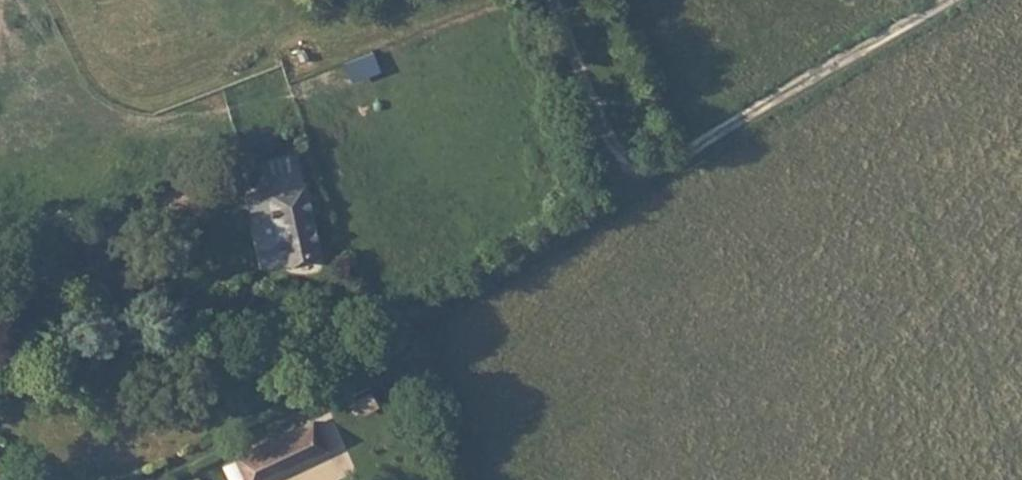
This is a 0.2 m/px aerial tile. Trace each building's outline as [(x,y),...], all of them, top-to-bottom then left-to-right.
[(267,230),(261,186),(243,185),(243,204),(238,205),(239,288),(279,288),(277,228),(267,230)] [(276,187),(261,186),(267,230),(277,228),(276,187)] [(199,469),(204,479),(210,479),(211,479),(212,479),(243,479),(264,471),(265,474),(288,464),(275,435),(199,469)] [(265,474),(264,471),(243,479),(251,479),(265,474)]
